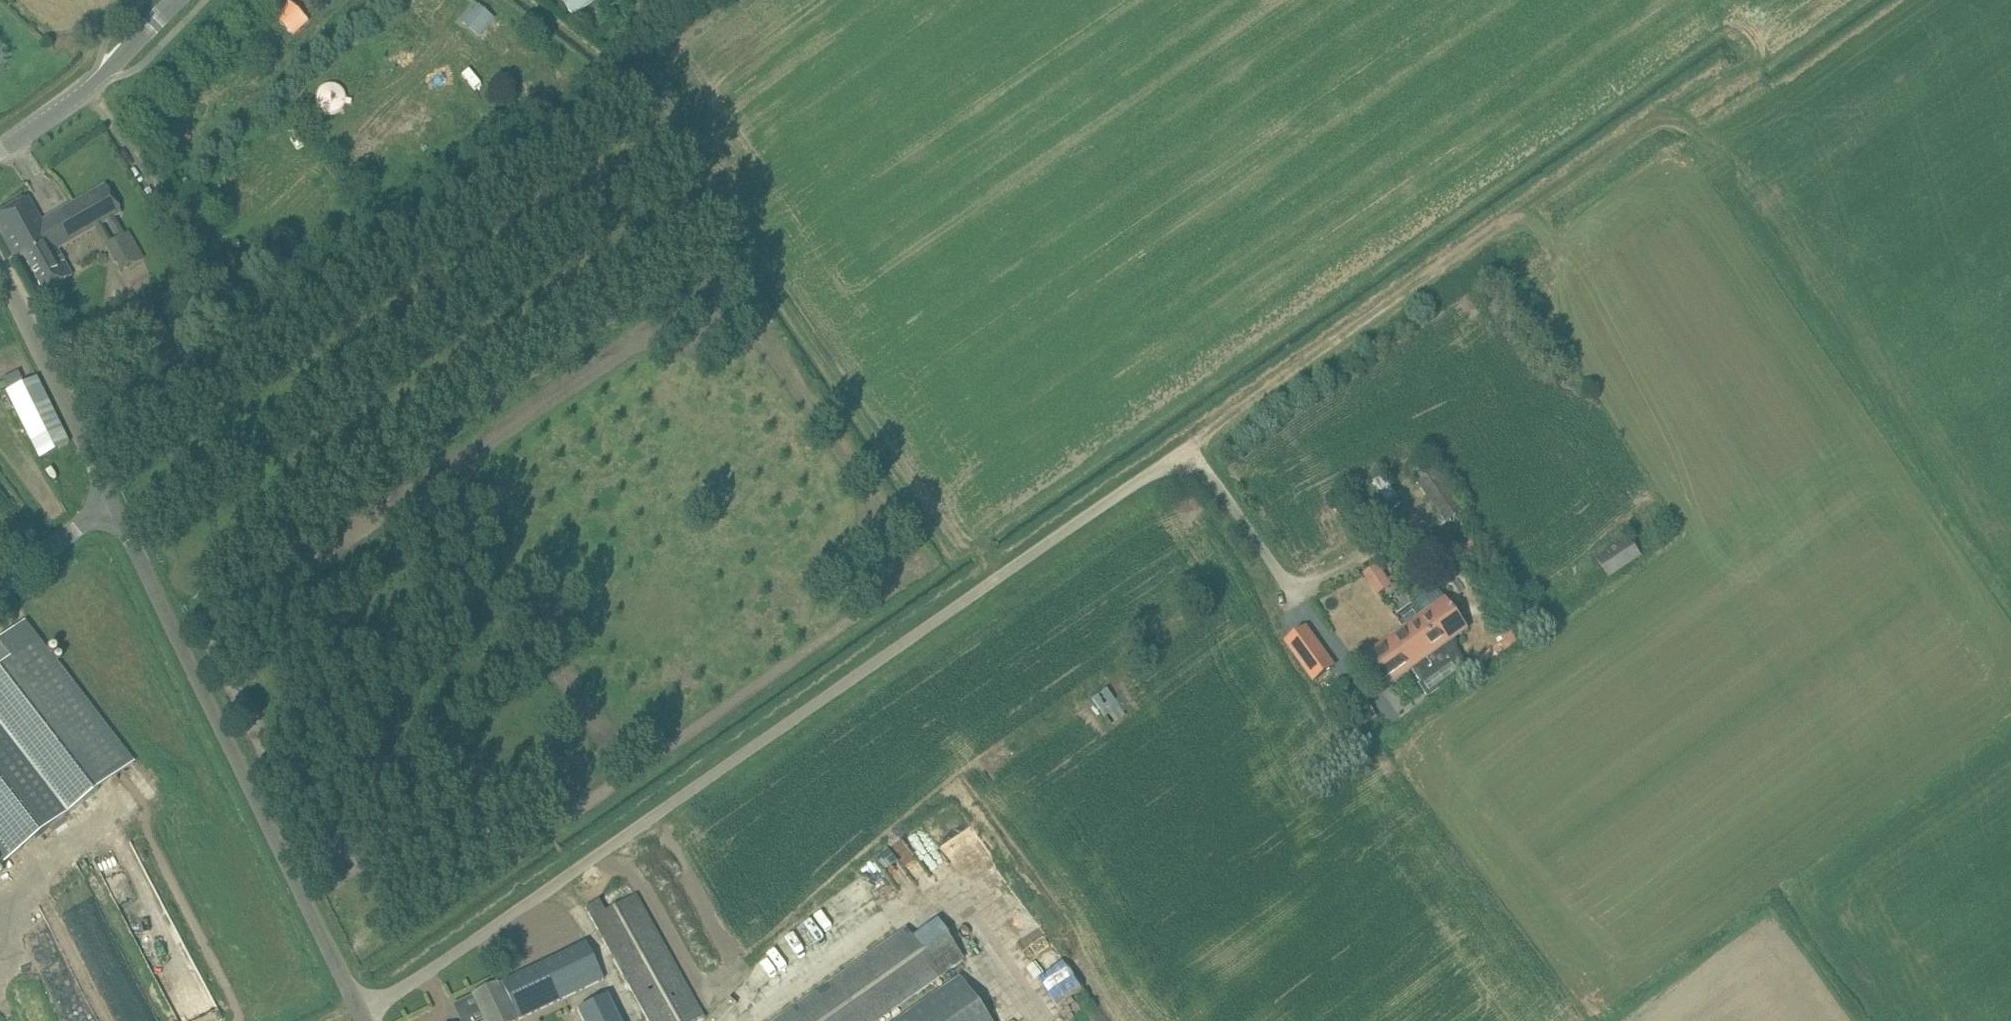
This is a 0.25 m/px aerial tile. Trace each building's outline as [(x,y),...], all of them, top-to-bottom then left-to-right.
[(287,39),(294,31),(303,39),(326,14),(310,0),(303,0),(276,29),(287,39)] [(416,10),(431,0),(410,0),(416,10)] [(597,0),(558,0),(569,17),(597,0)] [(477,38),(494,19),(473,1),(456,20),(477,38)] [(262,30),(256,37),(274,50),(280,43),(262,30)] [(319,113),(336,105),(328,88),(310,96),(319,113)] [(114,202),(104,184),(41,221),(27,197),(0,213),(0,231),(16,260),(24,256),(43,292),(72,275),(57,249),(121,213),(114,202)] [(120,269),(141,257),(127,233),(106,245),(120,269)] [(40,457),(69,443),(37,377),(8,391),(40,457)] [(4,383),(0,385),(0,390),(2,394),(8,391),(4,383)] [(1436,471),(1419,482),(1448,522),(1467,508),(1455,491),(1452,493),(1436,471)] [(1381,475),(1371,481),(1385,503),(1395,497),(1381,475)] [(1610,576),(1641,555),(1629,537),(1598,559),(1610,576)] [(1379,564),(1364,574),(1372,586),(1388,577),(1379,564)] [(1393,640),(1364,661),(1381,685),(1411,664),(1423,680),(1421,682),(1430,695),(1471,666),(1460,649),(1457,636),(1470,627),(1448,596),(1423,614),(1414,603),(1396,616),(1404,628),(1391,637),(1393,640)] [(2,864),(133,763),(24,621),(0,640),(0,861),(2,864)] [(1317,642),(1297,657),(1315,681),(1335,666),(1317,642)] [(1111,724),(1125,714),(1106,689),(1093,699),(1111,724)] [(1346,704),(1363,726),(1379,715),(1362,693),(1346,704)] [(636,895),(605,913),(598,901),(586,908),(649,1020),(700,1020),(705,1018),(636,895)] [(907,999),(940,978),(963,960),(947,935),(922,953),(906,930),(776,1020),(876,1020),(907,999)] [(486,1020),(515,1020),(603,979),(586,942),(474,995),(486,1020)] [(896,1020),(990,1020),(959,977),(896,1020)] [(582,1020),(618,1020),(608,994),(576,1005),(582,1020)]
